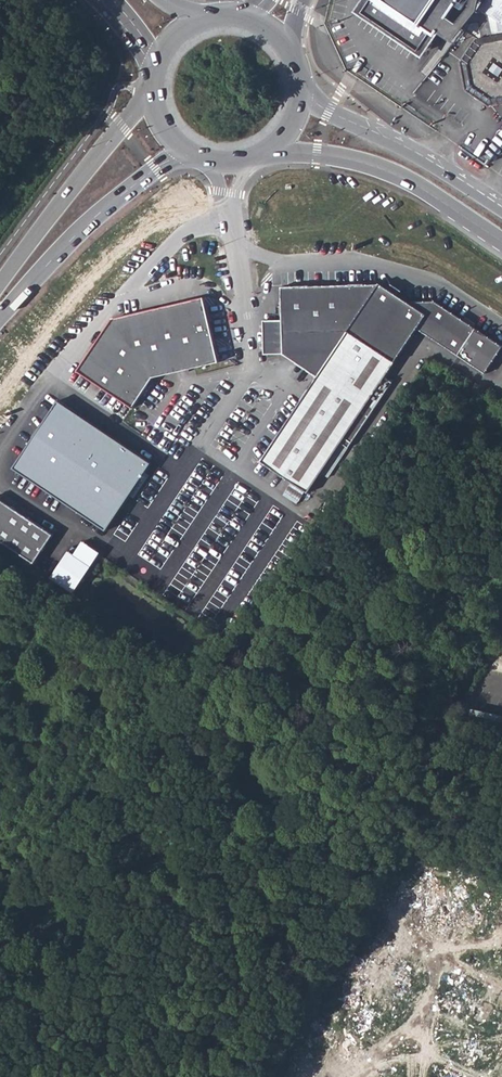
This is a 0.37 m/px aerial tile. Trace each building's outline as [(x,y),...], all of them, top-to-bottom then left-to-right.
[(365,10),(372,0),(369,0),(363,9),(365,10)] [(437,35),(461,0),(372,0),(365,10),(364,12),(389,30),(386,34),(393,38),(396,34),(421,51),(422,49),(433,33),(435,34),(437,35)] [(480,10),(501,24),(501,0),(488,0),(480,10)] [(465,30),(477,40),(501,35),(501,24),(480,10),(465,30)] [(435,34),(433,33),(422,49),(424,51),(435,34)] [(490,106),(501,104),(501,35),(477,40),(461,62),(466,89),(490,106)] [(284,284),(283,304),(277,304),(278,312),(284,312),(284,317),(265,318),(266,352),(285,351),(318,375),(259,458),(305,491),(340,442),(347,447),(393,383),(386,378),(420,330),(486,376),(501,354),(501,348),(473,327),(464,320),(438,302),(408,301),(399,295),(402,290),(395,285),(392,290),(381,283),(284,284)] [(164,308),(114,319),(80,371),(136,407),(154,376),(221,363),(214,328),(219,327),(217,319),(212,320),(207,299),(171,307),(170,301),(163,303),(164,308)] [(464,320),(473,327),(474,326),(475,324),(475,323),(474,320),(473,319),(473,318),(472,318),(471,317),(467,317),(466,318),(465,319),(464,319),(464,320)] [(147,462),(56,401),(11,469),(103,532),(147,462)] [(32,564),(51,535),(0,502),(0,543),(32,564)] [(298,527),(287,520),(278,533),(289,541),(298,527)] [(99,552),(81,541),(72,555),(67,552),(50,577),(73,593),(99,552)]
